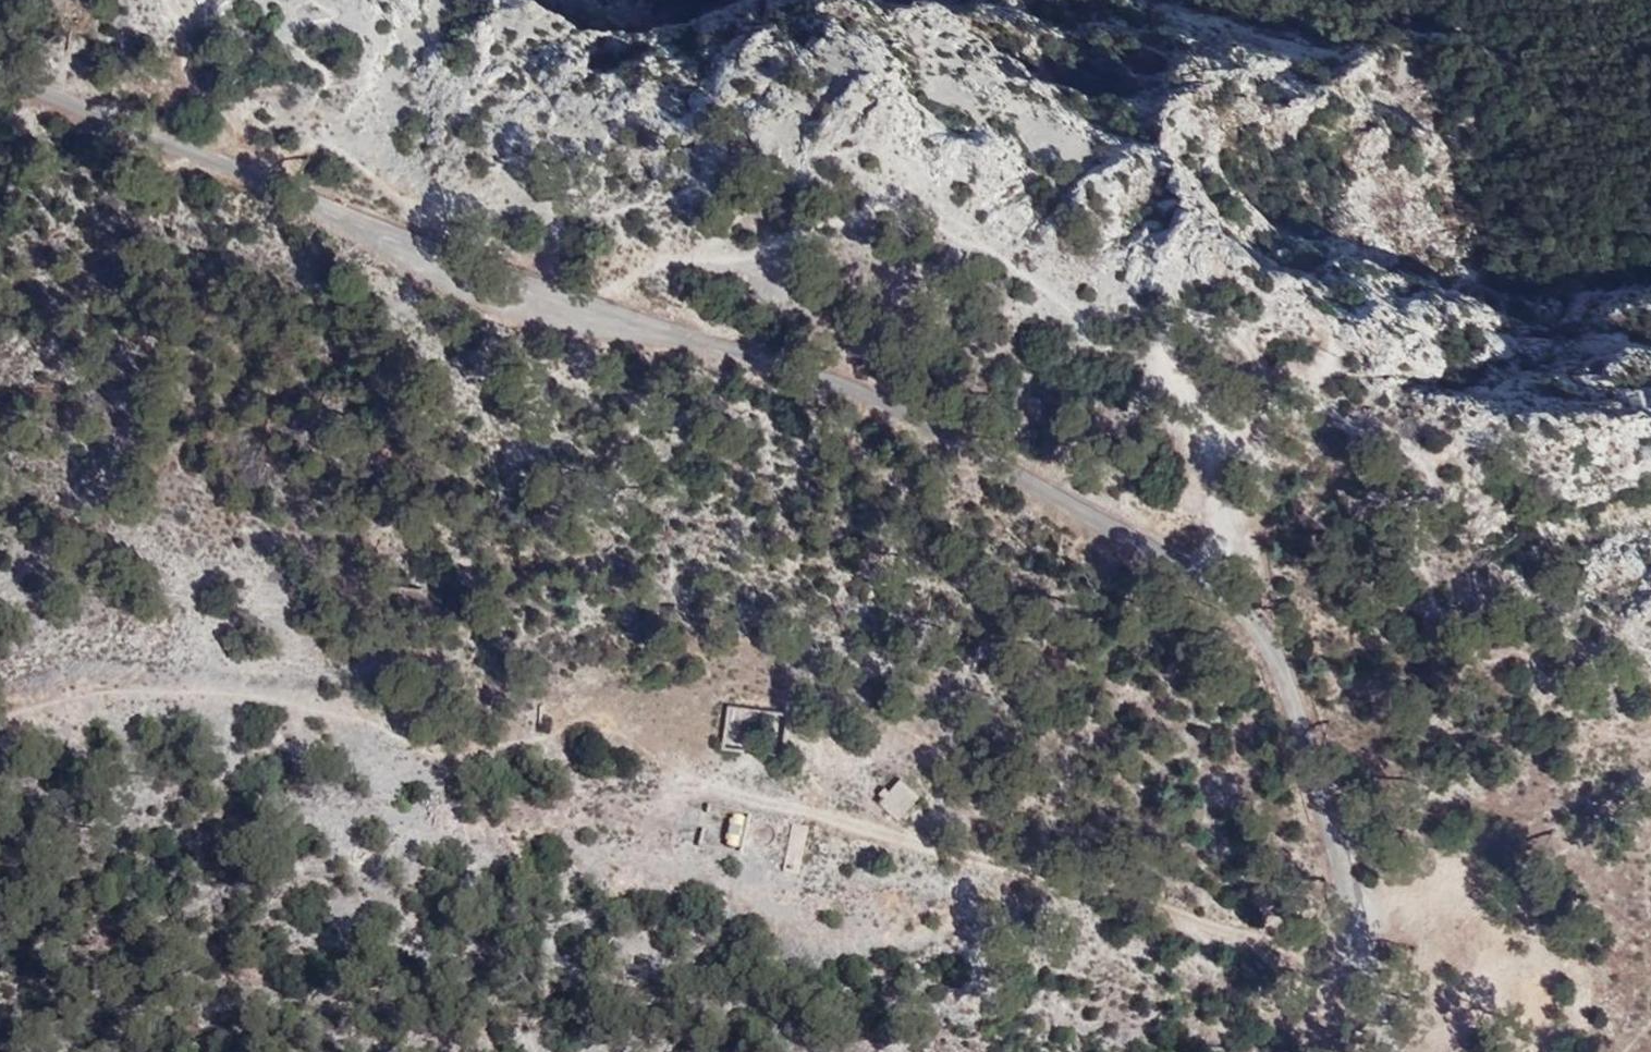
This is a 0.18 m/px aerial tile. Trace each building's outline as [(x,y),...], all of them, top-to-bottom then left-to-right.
[(897,781),(874,808),(902,832),(926,806),(897,781)] [(728,817),(727,849),(741,849),(742,817),(728,817)] [(800,869),(806,827),(791,825),(785,867),(800,869)]
